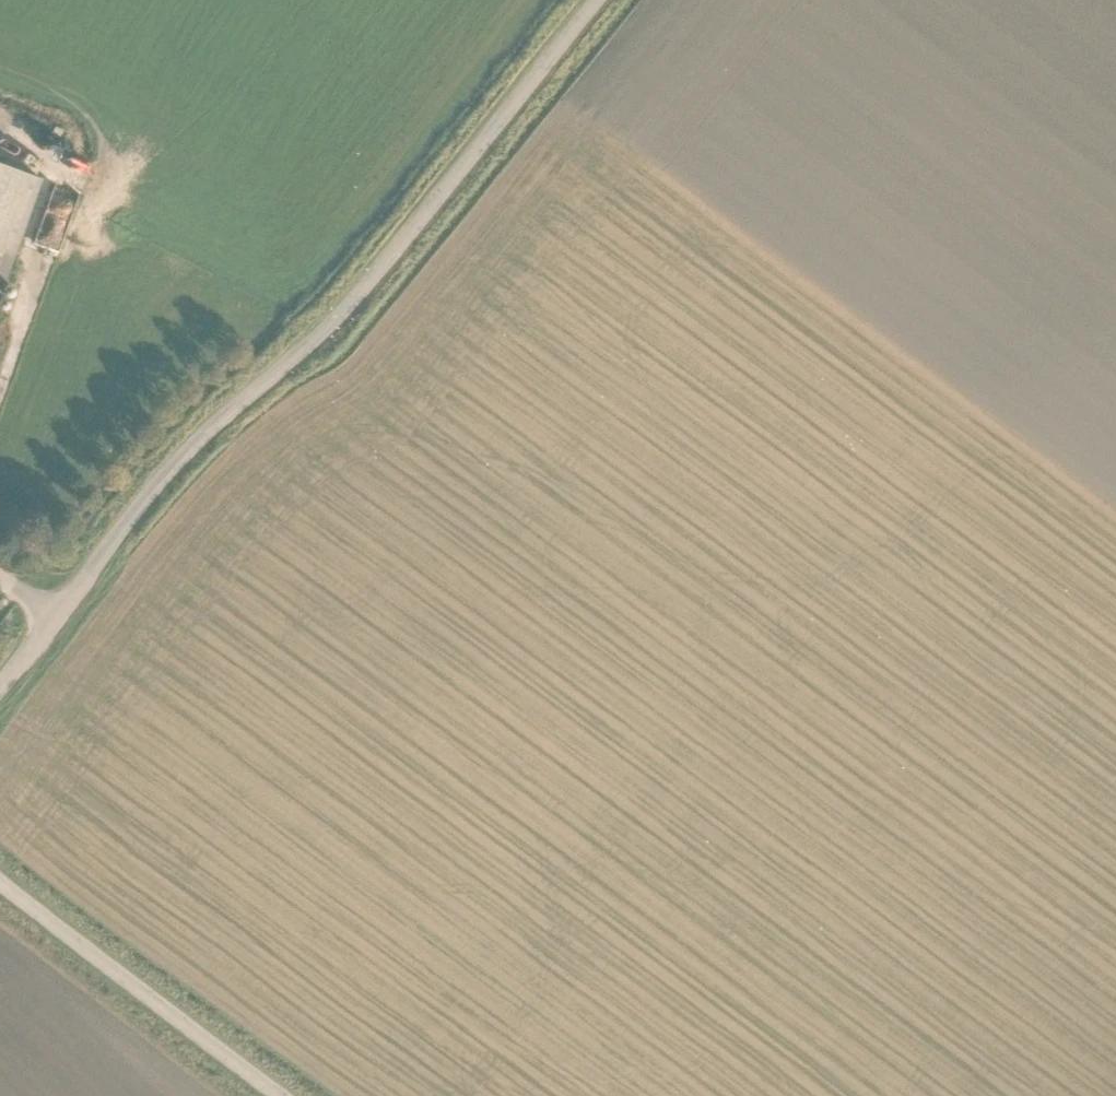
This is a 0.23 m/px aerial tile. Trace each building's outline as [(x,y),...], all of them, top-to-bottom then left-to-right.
[(42,179),(0,164),(0,297),(42,179)]
